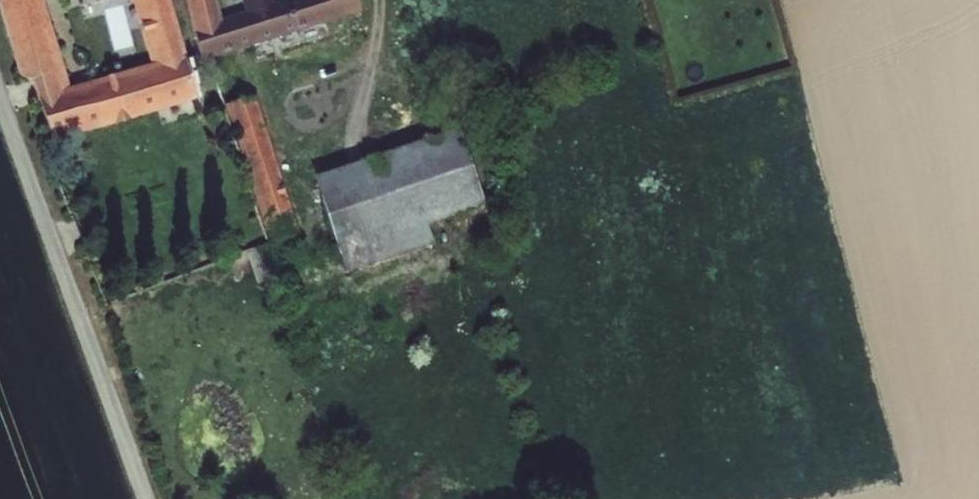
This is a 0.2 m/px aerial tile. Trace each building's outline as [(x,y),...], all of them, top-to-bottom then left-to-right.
[(18,74),(33,80),(51,140),(197,99),(169,0),(136,0),(157,66),(65,91),(37,0),(0,0),(0,9),(18,74)] [(199,61),(359,10),(357,0),(289,0),(267,7),(265,0),(239,0),(243,13),(215,20),(211,0),(185,0),(199,61)] [(253,98),(223,108),(263,224),(292,214),(253,98)] [(463,127),(318,175),(345,254),(349,271),(439,241),(434,225),(489,207),(473,158),(463,127)]
